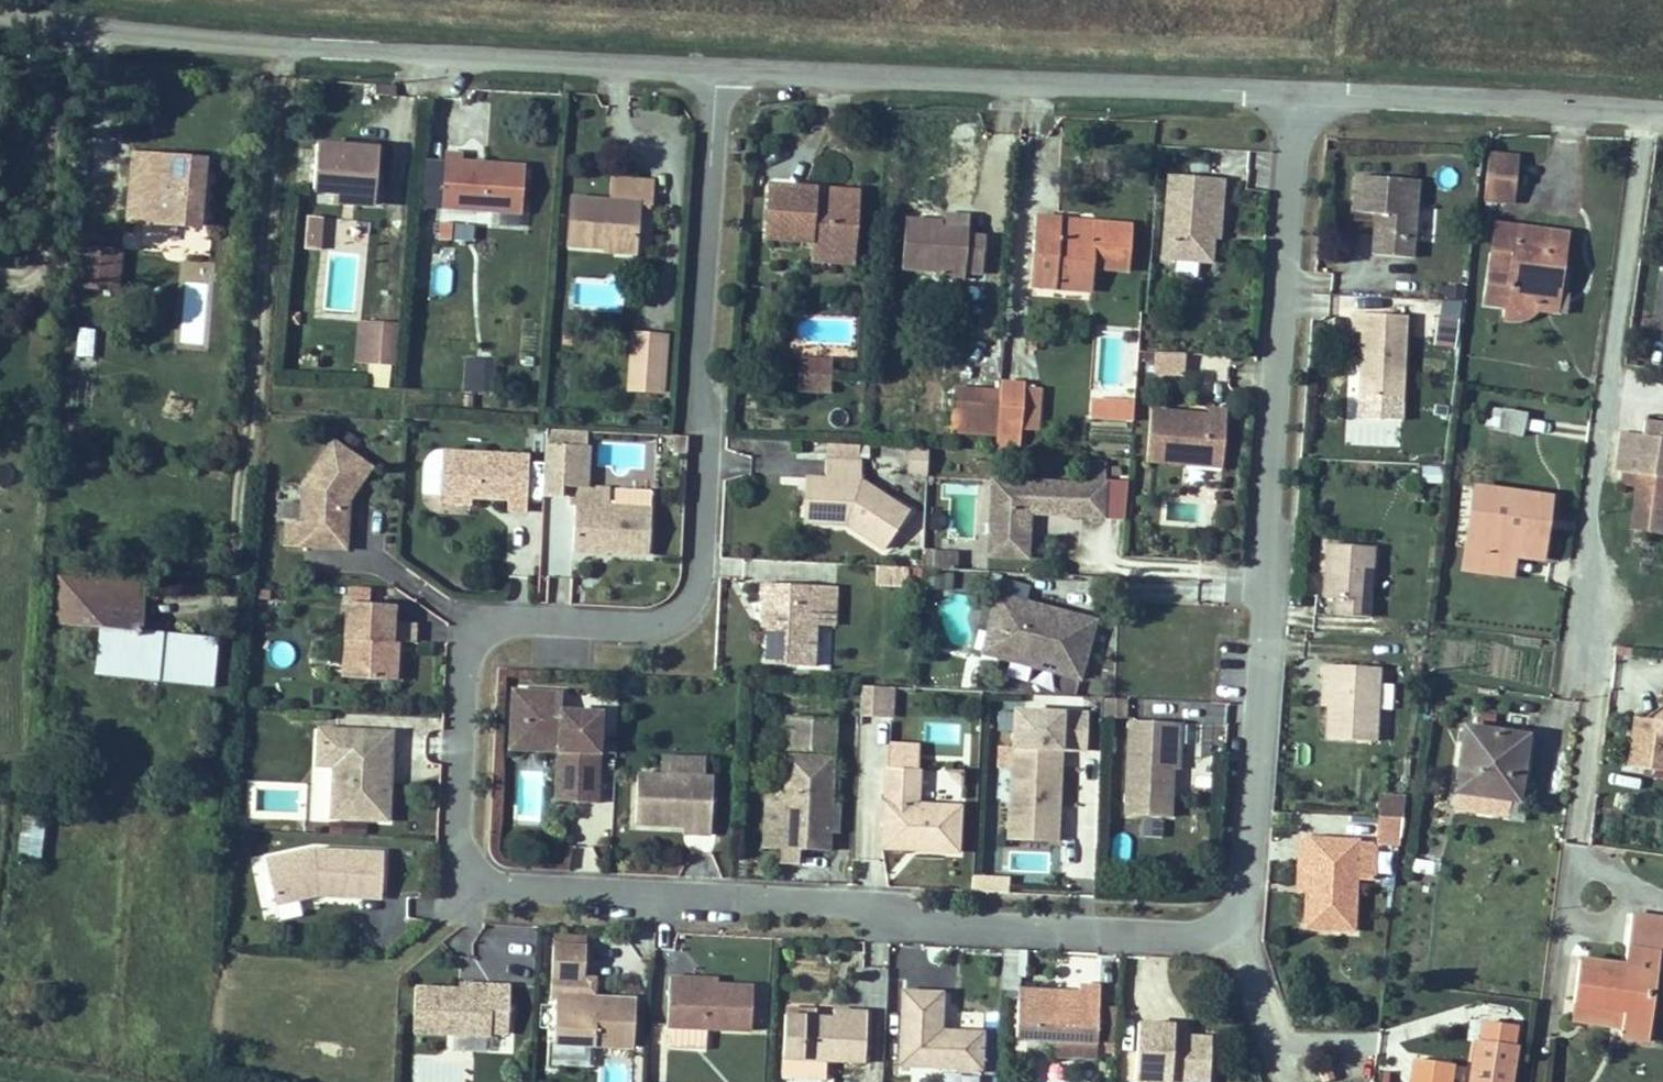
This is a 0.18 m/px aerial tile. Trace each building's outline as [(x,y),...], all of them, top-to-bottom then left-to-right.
[(312,128),(308,173),(328,175),(370,181),(375,133),(312,128)] [(1500,182),(1508,132),(1481,130),(1473,180),(1500,182)] [(124,135),(115,207),(138,209),(145,137),(124,135)] [(471,138),(457,136),(453,181),(529,189),(533,151),(470,148),(471,138)] [(191,213),(200,143),(145,137),(138,209),(191,213)] [(606,172),(563,168),(557,223),(624,230),(628,181),(643,181),(646,159),(607,155),(606,172)] [(1163,159),(1157,244),(1207,248),(1211,187),(1221,186),(1222,166),(1163,159)] [(1409,243),(1415,165),(1355,159),(1353,196),(1378,198),(1375,239),(1409,243)] [(765,161),(760,210),(810,215),(808,225),(840,228),(844,177),(809,175),(808,164),(765,161)] [(370,181),(328,175),(326,191),(369,194),(370,181)] [(422,207),(438,208),(439,176),(424,175),(422,207)] [(849,228),(854,178),(844,177),(840,228),(849,228)] [(1025,266),(1049,267),(1051,250),(1082,251),(1082,244),(1120,246),(1124,206),(1087,203),(1086,214),(1051,211),(1051,201),(1052,195),(1030,193),(1025,266)] [(931,206),(931,202),(899,199),(894,255),(921,255),(922,263),(955,266),(956,259),(985,261),(988,217),(963,214),(962,208),(931,206)] [(1083,203),(1051,201),(1051,211),(1086,214),(1087,203),(1083,203)] [(1496,206),(1485,255),(1502,257),(1513,209),(1496,206)] [(1502,257),(1485,255),(1478,287),(1498,291),(1495,304),(1509,306),(1511,306),(1519,303),(1527,299),(1531,294),(1535,275),(1553,279),(1566,220),(1513,209),(1502,257)] [(297,216),(295,232),(309,233),(311,217),(297,216)] [(455,223),(453,239),(473,241),(475,225),(455,223)] [(108,278),(113,235),(74,229),(68,270),(108,278)] [(1080,271),(1082,251),(1051,250),(1049,267),(1080,271)] [(434,266),(434,293),(451,293),(451,266),(434,266)] [(1460,302),(1412,299),(1410,336),(1432,338),(1432,347),(1457,349),(1460,302)] [(1399,389),(1406,306),(1357,301),(1355,321),(1364,320),(1359,384),(1399,389)] [(352,311),(347,352),(361,354),(365,311),(352,311)] [(365,311),(361,354),(385,357),(391,314),(365,311)] [(669,335),(629,332),(625,392),(665,395),(669,335)] [(1572,347),(1551,343),(1548,355),(1570,359),(1572,347)] [(1184,377),(1186,354),(1153,352),(1152,375),(1184,377)] [(361,354),(359,371),(382,374),(385,357),(361,354)] [(830,393),(831,357),(798,355),(796,392),(830,393)] [(494,394),(496,359),(463,357),(461,392),(494,394)] [(1015,408),(1018,370),(1018,363),(994,362),(993,370),(989,414),(1015,415),(1015,408)] [(945,367),(941,411),(989,414),(993,370),(945,367)] [(1031,410),(1035,371),(1018,370),(1015,408),(1031,410)] [(1056,373),(1054,397),(1098,402),(1099,376),(1056,373)] [(1146,390),(1142,447),(1219,452),(1225,390),(1199,389),(1197,402),(1163,398),(1165,392),(1146,390)] [(1519,397),(1487,391),(1482,422),(1515,427),(1519,397)] [(1623,417),(1618,454),(1627,455),(1626,470),(1634,471),(1632,486),(1662,491),(1662,410),(1646,407),(1644,419),(1623,417)] [(533,414),(532,431),(576,433),(577,416),(533,414)] [(291,499),(277,498),(275,523),(332,530),(337,481),(364,447),(330,419),(292,463),(291,499)] [(808,444),(807,463),(804,500),(836,502),(874,529),(899,496),(853,465),(853,428),(809,427),(808,444)] [(896,430),(895,453),(918,455),(919,431),(896,430)] [(576,433),(532,431),(531,453),(530,481),(550,482),(551,466),(552,452),(575,453),(576,433)] [(514,444),(428,438),(423,483),(491,488),(490,499),(509,501),(510,485),(513,451),(514,444)] [(530,481),(531,453),(513,451),(510,485),(530,486),(530,481)] [(575,453),(552,452),(551,466),(575,467),(575,453)] [(794,462),(790,499),(804,500),(807,463),(794,462)] [(1023,497),(1071,501),(1072,467),(984,462),(980,523),(1021,526),(1023,497)] [(563,490),(561,539),(636,542),(638,491),(594,489),(595,468),(575,467),(555,467),(554,490),(563,490)] [(1094,468),(1072,467),(1071,501),(1091,502),(1094,468)] [(1551,484),(1476,474),(1464,554),(1510,561),(1514,538),(1542,541),(1551,484)] [(1020,542),(1021,526),(980,523),(979,539),(1020,542)] [(1362,603),(1371,531),(1321,526),(1315,579),(1330,581),(1328,598),(1362,603)] [(45,550),(39,596),(83,600),(83,584),(103,585),(106,554),(45,550)] [(926,552),(927,569),(955,569),(955,551),(926,552)] [(103,585),(126,587),(129,556),(106,554),(103,585)] [(803,653),(806,611),(808,571),(746,566),(745,587),(756,589),(754,649),(803,653)] [(874,586),(920,588),(921,568),(875,566),(874,586)] [(828,571),(808,571),(806,611),(825,612),(828,571)] [(551,577),(550,601),(570,603),(571,578),(551,577)] [(83,600),(79,633),(99,634),(103,585),(83,584),(83,600)] [(124,602),(126,587),(103,585),(99,634),(97,647),(180,654),(182,634),(184,608),(124,602)] [(328,660),(363,664),(366,627),(376,627),(378,588),(335,585),(328,660)] [(983,618),(1000,623),(994,646),(1076,671),(1091,613),(992,586),(983,618)] [(184,608),(182,634),(201,637),(203,610),(184,608)] [(994,646),(1000,623),(983,618),(977,641),(994,646)] [(388,627),(376,627),(366,627),(363,664),(385,665),(388,627)] [(97,647),(99,634),(79,633),(76,654),(97,656),(97,647)] [(830,668),(832,634),(819,633),(817,667),(830,668)] [(1367,731),(1374,657),(1315,651),(1314,671),(1325,671),(1321,726),(1367,731)] [(503,731),(547,733),(546,723),(517,718),(520,677),(506,676),(503,731)] [(886,678),(855,676),(854,704),(885,705),(886,678)] [(517,718),(546,723),(547,733),(562,735),(559,784),(584,786),(590,697),(549,693),(551,679),(520,677),(517,718)] [(1624,761),(1662,766),(1662,743),(1662,736),(1662,685),(1660,706),(1649,715),(1630,713),(1624,761)] [(780,692),(778,725),(825,728),(827,695),(780,692)] [(1516,783),(1526,717),(1462,708),(1450,793),(1497,801),(1500,781),(1516,783)] [(326,754),(322,798),(379,803),(380,765),(368,764),(368,737),(380,737),(382,713),(312,709),(309,752),(326,754)] [(1178,735),(1178,716),(1129,713),(1123,808),(1163,810),(1169,735),(1178,735)] [(923,744),(959,743),(958,723),(923,724),(923,744)] [(1047,818),(1054,728),(1005,725),(1000,815),(1047,818)] [(816,828),(825,734),(776,731),(773,767),(754,766),(750,823),(769,824),(768,839),(784,840),(785,825),(816,828)] [(559,784),(562,735),(547,733),(543,783),(559,784)] [(875,745),(869,824),(944,829),(949,784),(905,782),(907,747),(875,745)] [(675,812),(696,813),(700,755),(630,750),(626,798),(674,804),(675,812)] [(17,858),(42,860),(44,817),(19,816),(17,858)] [(1396,823),(1377,821),(1374,846),(1393,848),(1396,823)] [(1341,926),(1352,832),(1291,825),(1288,850),(1299,852),(1291,918),(1341,926)] [(1095,829),(1077,828),(1076,845),(1062,844),(1061,874),(1093,875),(1095,829)] [(305,880),(365,885),(369,838),(302,831),(252,844),(263,879),(308,870),(305,880)] [(1413,857),(1410,871),(1437,878),(1440,864),(1413,857)] [(972,875),(971,891),(1007,894),(1008,878),(972,875)] [(547,930),(545,959),(578,962),(582,933),(547,930)] [(1610,950),(1603,994),(1623,997),(1620,1014),(1618,1023),(1646,1028),(1661,939),(1627,933),(1624,952),(1610,950)] [(1610,950),(1578,944),(1571,989),(1603,994),(1610,950)] [(498,1011),(502,958),(479,956),(479,968),(410,963),(407,1006),(498,1011)] [(681,960),(661,958),(657,1007),(737,1012),(740,971),(680,968),(681,960)] [(1087,968),(1069,967),(1068,979),(1011,975),(1009,1018),(1047,1020),(1085,1023),(1087,968)] [(972,1019),(932,1015),(932,978),(893,977),(890,1049),(972,1053),(972,1019)] [(548,1032),(618,1035),(623,985),(552,981),(548,1032)] [(1600,1011),(1603,994),(1571,989),(1569,1005),(1600,1011)] [(769,1044),(772,1044),(845,1049),(848,994),(815,991),(815,1003),(772,1001),(769,1044)] [(1164,996),(1129,994),(1126,1050),(1200,1054),(1202,1006),(1178,1005),(1164,1004),(1164,997),(1164,996)] [(1603,994),(1600,1011),(1620,1014),(1623,997),(1603,994)] [(1115,1007),(1101,1006),(1100,1039),(1114,1040),(1115,1007)] [(1047,1039),(1084,1041),(1085,1023),(1047,1020),(1047,1039)] [(1510,1034),(1469,1027),(1461,1081),(1503,1081),(1510,1034)] [(1452,1064),(1412,1058),(1409,1081),(1450,1081),(1452,1064)]
